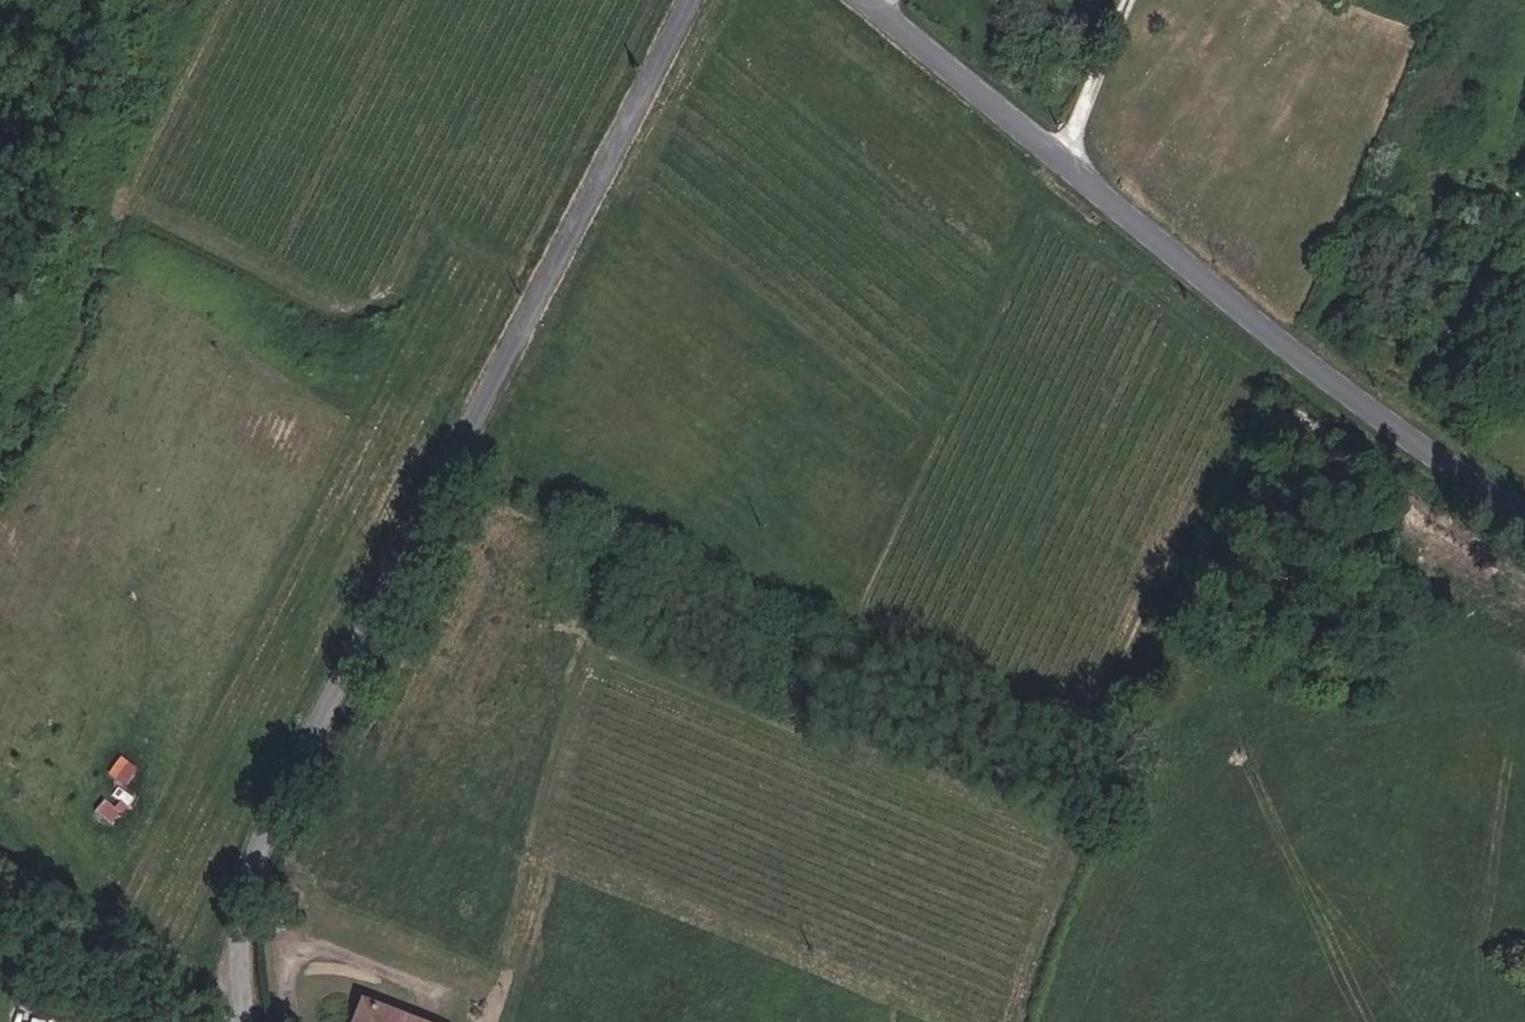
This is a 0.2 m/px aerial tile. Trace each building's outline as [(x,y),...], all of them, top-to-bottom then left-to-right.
[(361,1001),(352,1021),(415,1021),(361,1001)]
